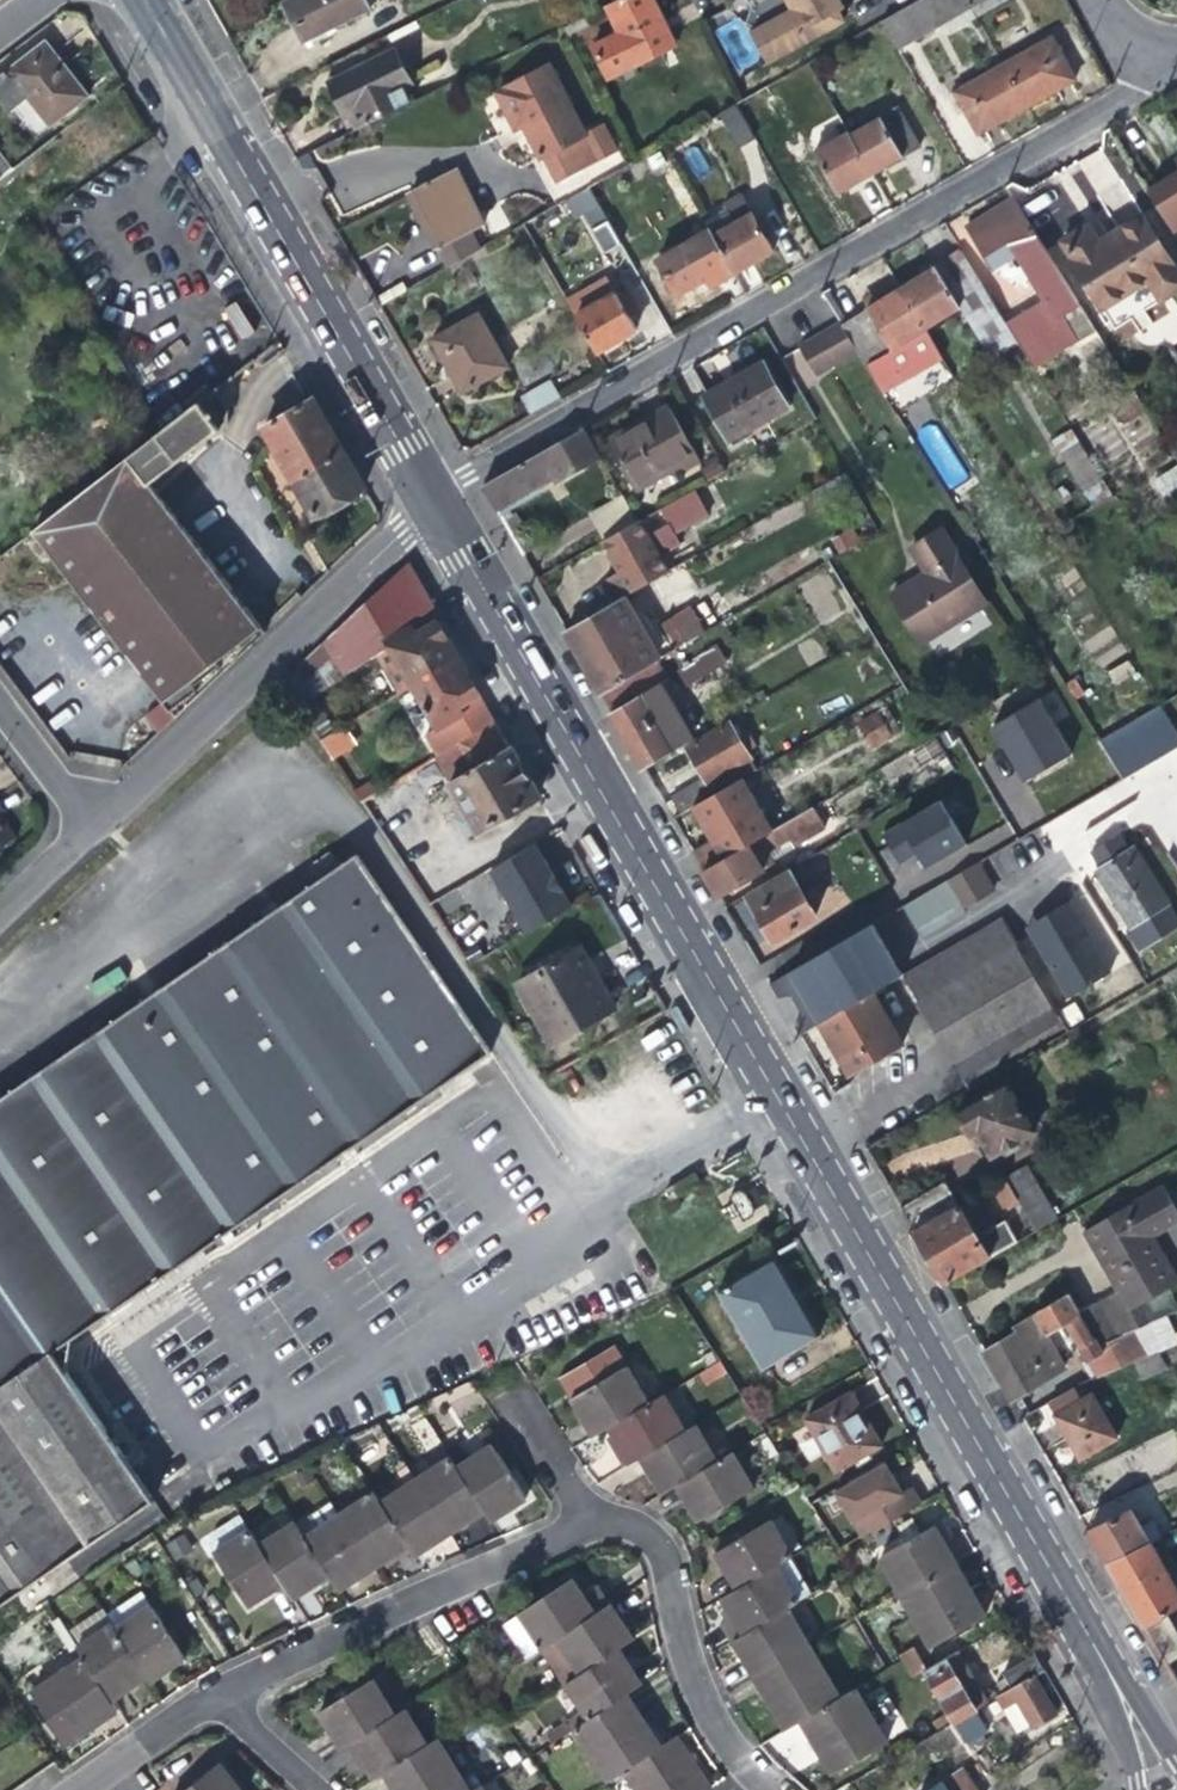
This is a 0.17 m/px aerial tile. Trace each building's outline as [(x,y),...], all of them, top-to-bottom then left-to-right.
[(292,21),(301,41),(371,8),(367,0),(282,0),(292,21)] [(601,6),(616,34),(589,48),(606,81),(675,46),(661,18),(651,0),(613,0),(601,6)] [(748,4),(742,20),(763,60),(840,21),(836,11),(841,9),(837,0),(756,0),(748,4)] [(971,8),(966,0),(916,0),(879,21),(896,50),(940,26),(945,35),(976,17),(971,8)] [(971,8),(977,5),(983,13),(1005,0),(966,0),(971,8)] [(1050,38),(1003,65),(1027,108),(1053,93),(1074,82),(1050,38)] [(45,42),(21,60),(0,76),(0,97),(11,111),(28,97),(49,125),(87,96),(45,42)] [(354,129),(416,98),(392,48),(330,78),(343,105),(354,129)] [(548,64),(496,91),(515,130),(526,124),(542,156),(543,155),(544,157),(557,182),(616,152),(603,127),(584,136),(583,135),(584,135),(548,64)] [(1003,122),(1027,108),(1003,65),(954,93),(979,135),(1003,122)] [(782,77),(734,105),(751,133),(765,125),(771,135),(786,127),(780,116),(798,105),(782,77)] [(755,141),(751,133),(734,105),(717,114),(736,150),(755,141)] [(897,109),(849,137),(871,176),(900,160),(920,150),(897,109)] [(858,184),(871,176),(849,137),(836,115),(809,130),(808,139),(814,150),(810,154),(835,197),(858,184)] [(13,171),(0,154),(0,182),(13,171)] [(478,164),(455,176),(453,172),(403,196),(417,223),(429,249),(480,224),(469,201),(492,191),(478,164)] [(1172,179),(1151,192),(1175,231),(1176,230),(1176,176),(1172,179)] [(709,228),(711,232),(743,215),(725,183),(694,201),(709,228)] [(621,242),(590,187),(573,197),(604,251),(621,242)] [(1060,316),(1081,303),(1014,195),(991,209),(965,225),(993,270),(1017,255),(1042,297),(1005,322),(1016,340),(1033,368),(1075,341),(1060,316)] [(743,215),(711,232),(735,274),(759,261),(776,251),(751,210),(743,215)] [(1114,327),(1160,299),(1162,301),(1176,291),(1176,269),(1143,215),(1117,230),(1100,241),(1088,223),(1060,240),(1114,327)] [(710,288),(735,274),(711,232),(709,228),(658,258),(679,295),(697,285),(706,280),(710,288)] [(991,356),(1016,340),(1005,322),(960,250),(930,269),(900,287),(925,327),(960,306),(991,356)] [(873,304),(840,324),(859,353),(866,364),(868,363),(885,393),(943,357),(925,327),(900,287),(873,304)] [(574,312),(597,354),(619,342),(637,332),(614,290),(574,312)] [(1080,339),(1095,331),(1080,306),(1066,315),(1080,339)] [(478,312),(431,339),(448,367),(461,392),(507,367),(478,312)] [(817,377),(859,353),(840,324),(840,323),(817,336),(799,346),(817,377)] [(705,394),(731,441),(788,407),(762,361),(732,378),(705,394)] [(526,404),(532,415),(555,403),(545,385),(532,393),(535,398),(526,404)] [(35,529),(115,635),(140,616),(212,561),(270,516),(249,489),(190,532),(171,506),(152,481),(229,423),(230,406),(215,387),(160,431),(46,520),(35,529)] [(262,424),(302,494),(351,466),(309,396),(262,424)] [(609,441),(636,490),(679,465),(683,473),(700,463),(669,408),(638,425),(609,441)] [(601,458),(584,427),(494,479),(483,486),(492,501),(498,512),(554,480),(556,484),(601,458)] [(1102,478),(1071,429),(1052,440),(1083,490),(1102,478)] [(1176,485),(1176,464),(1152,480),(1161,495),(1176,485)] [(316,518),(365,490),(358,477),(351,466),(302,494),(316,518)] [(606,540),(604,541),(615,561),(621,571),(610,578),(622,599),(627,596),(644,587),(670,572),(662,556),(683,544),(677,534),(709,514),(695,489),(659,510),(668,526),(647,538),(638,522),(636,523),(606,540)] [(606,540),(636,523),(622,497),(592,513),(606,540)] [(928,574),(895,594),(923,640),(985,601),(943,531),(914,549),(928,574)] [(516,542),(524,555),(538,547),(531,534),(516,542)] [(267,633),(212,561),(140,616),(201,696),(267,633)] [(345,679),(378,659),(391,651),(387,644),(413,628),(409,622),(434,606),(424,587),(410,561),(296,669),(299,672),(290,680),(296,687),(306,680),(308,682),(333,657),(345,679)] [(622,599),(567,630),(587,665),(604,695),(659,663),(656,659),(718,624),(705,599),(647,631),(642,634),(622,599)] [(399,665),(411,685),(459,656),(446,636),(437,620),(440,617),(434,606),(409,622),(413,628),(387,644),(391,651),(378,659),(386,673),(399,665)] [(177,718),(201,696),(140,616),(115,635),(140,668),(177,718)] [(678,673),(688,688),(728,664),(719,649),(678,673)] [(455,720),(465,736),(495,718),(479,690),(459,656),(411,685),(424,706),(437,730),(455,720)] [(681,703),(659,663),(604,695),(625,731),(644,764),(686,741),(669,710),(681,703)] [(1072,756),(1039,700),(993,727),(1025,783),(1072,756)] [(159,704),(143,715),(153,731),(170,720),(159,704)] [(877,711),(859,721),(857,722),(874,752),(895,740),(877,711)] [(478,834),(541,795),(521,761),(495,718),(465,736),(435,754),(437,757),(453,784),(451,786),(465,811),(455,817),(467,838),(477,831),(478,834)] [(683,814),(692,808),(696,806),(742,778),(756,771),(729,725),(689,747),(700,767),(706,779),(689,790),(689,788),(673,797),(683,814)] [(345,726),(335,732),(325,738),(337,757),(356,745),(345,726)] [(773,831),(742,778),(696,806),(708,827),(715,840),(695,852),(705,871),(773,831)] [(354,792),(362,805),(379,794),(372,781),(366,784),(354,792)] [(918,852),(926,867),(965,846),(941,802),(883,834),(899,863),(918,852)] [(815,807),(773,831),(705,871),(715,887),(720,896),(775,864),(768,851),(791,838),(795,845),(827,827),(815,807)] [(19,837),(12,826),(0,809),(0,850),(19,837)] [(529,931),(572,905),(535,840),(491,865),(529,931)] [(1168,902),(1134,850),(1097,872),(1131,926),(1126,929),(1142,952),(1176,929),(1176,916),(1168,902)] [(358,856),(0,1100),(0,1607),(155,1501),(54,1354),(494,1054),(358,856)] [(790,868),(745,894),(761,922),(771,940),(816,915),(811,907),(822,901),(816,890),(806,896),(790,868)] [(964,915),(945,881),(943,882),(903,906),(901,906),(921,940),(964,915)] [(1070,905),(1047,918),(1052,926),(1034,937),(1071,999),(1112,976),(1070,905)] [(885,916),(874,922),(879,931),(890,925),(885,916)] [(1047,918),(1029,928),(1034,937),(1052,926),(1047,918)] [(975,934),(903,976),(934,1029),(954,1065),(1054,1008),(1003,919),(975,934)] [(874,922),(792,970),(805,995),(820,1023),(872,994),(903,976),(879,931),(874,922)] [(582,961),(588,957),(582,948),(517,985),(553,1046),(617,1008),(603,984),(597,987),(582,961)] [(597,974),(588,957),(582,961),(597,987),(603,984),(597,974)] [(872,994),(820,1023),(835,1050),(850,1079),(903,1048),(872,994)] [(680,1002),(673,1006),(685,1029),(693,1025),(680,1002)] [(958,1114),(969,1135),(978,1130),(983,1139),(991,1154),(993,1153),(1036,1129),(1027,1112),(1022,1114),(1021,1115),(1006,1087),(958,1114)] [(1025,1164),(1004,1177),(1036,1232),(1057,1219),(1025,1164)] [(947,1181),(900,1208),(913,1230),(960,1203),(947,1181)] [(1133,1330),(1155,1320),(1144,1301),(1176,1283),(1176,1275),(1154,1237),(1176,1223),(1176,1213),(1161,1185),(1090,1228),(1109,1257),(1101,1263),(1106,1271),(1118,1291),(1080,1314),(1100,1346),(1117,1338),(1133,1330)] [(990,1227),(972,1196),(961,1202),(960,1203),(913,1230),(928,1257),(944,1285),(1020,1241),(1006,1217),(990,1227)] [(1083,1232),(1101,1263),(1109,1257),(1090,1228),(1083,1232)] [(767,1367),(819,1335),(799,1303),(775,1262),(723,1293),(767,1367)] [(1146,1358),(1133,1330),(1117,1338),(1100,1346),(1080,1314),(1068,1294),(1034,1313),(1046,1336),(1066,1325),(1097,1379),(1132,1363),(1146,1358)] [(1058,1357),(1046,1336),(1034,1313),(1013,1325),(1017,1331),(983,1351),(996,1374),(1007,1393),(1043,1373),(1039,1368),(1058,1357)] [(1157,1353),(1146,1358),(1132,1363),(1141,1379),(1166,1367),(1157,1353)] [(596,1436),(611,1427),(651,1403),(629,1367),(574,1399),(586,1419),(596,1436)] [(1076,1387),(1048,1404),(1066,1434),(1081,1459),(1117,1438),(1091,1393),(1081,1398),(1076,1387)] [(838,1471),(884,1444),(870,1421),(854,1393),(808,1420),(838,1471)] [(666,1395),(651,1403),(611,1427),(623,1448),(633,1464),(644,1458),(688,1431),(666,1395)] [(697,1425),(688,1431),(644,1458),(655,1477),(665,1494),(679,1485),(719,1462),(697,1425)] [(495,1445),(459,1467),(487,1513),(493,1523),(513,1510),(529,1499),(495,1445)] [(734,1452),(719,1462),(679,1485),(692,1507),(701,1522),(755,1489),(734,1452)] [(470,1524),(487,1513),(459,1467),(452,1457),(416,1480),(451,1536),(470,1524)] [(863,1541),(922,1506),(913,1489),(903,1495),(884,1461),(833,1490),(863,1541)] [(434,1546),(451,1536),(416,1480),(382,1503),(410,1549),(416,1558),(434,1546)] [(394,1559),(410,1549),(382,1503),(375,1492),(340,1515),(375,1570),(394,1559)] [(1134,1509),(1088,1533),(1098,1550),(1106,1565),(1150,1541),(1134,1509)] [(729,1570),(739,1587),(778,1564),(803,1549),(783,1514),(718,1552),(729,1570)] [(359,1581),(375,1570),(340,1515),(305,1537),(331,1578),(340,1593),(359,1581)] [(204,1540),(214,1555),(252,1531),(242,1516),(204,1540)] [(881,1558),(901,1593),(958,1561),(947,1543),(937,1525),(923,1533),(915,1519),(900,1528),(908,1542),(881,1558)] [(313,1590),(331,1578),(305,1537),(296,1523),(261,1545),(287,1586),(296,1601),(313,1590)] [(269,1598),(287,1586),(261,1545),(252,1531),(214,1555),(250,1610),(269,1598)] [(1150,1541),(1106,1565),(1168,1670),(1176,1664),(1175,1659),(1176,1658),(1176,1631),(1164,1608),(1176,1601),(1176,1590),(1150,1541)] [(972,1587),(958,1561),(901,1593),(932,1648),(988,1615),(972,1587)] [(801,1601),(778,1564),(739,1587),(722,1597),(730,1610),(733,1616),(722,1623),(733,1641),(790,1607),(801,1601)] [(520,1613),(543,1648),(558,1639),(613,1604),(602,1588),(587,1598),(581,1590),(574,1579),(520,1613)] [(623,1620),(613,1604),(558,1639),(569,1656),(552,1668),(564,1686),(567,1684),(621,1650),(636,1640),(623,1620)] [(152,1607),(116,1631),(148,1679),(150,1683),(170,1669),(186,1658),(152,1607)] [(811,1643),(790,1607),(733,1641),(744,1659),(754,1676),(811,1643)] [(130,1691),(148,1679),(116,1631),(113,1625),(78,1647),(84,1657),(115,1701),(130,1691)] [(569,1656),(558,1639),(543,1648),(541,1650),(552,1668),(569,1656)] [(843,1697),(811,1643),(754,1676),(771,1703),(787,1730),(802,1721),(843,1697)] [(912,1647),(897,1655),(909,1678),(924,1670),(912,1647)] [(632,1667),(621,1650),(567,1684),(590,1720),(628,1696),(644,1686),(632,1667)] [(927,1669),(959,1723),(980,1710),(991,1704),(975,1676),(960,1651),(927,1669)] [(997,1682),(1005,1695),(1037,1677),(1045,1672),(1035,1655),(1002,1673),(1005,1678),(997,1682)] [(122,1712),(115,1701),(84,1657),(32,1693),(69,1748),(95,1730),(122,1712)] [(1048,1696),(1037,1677),(1005,1695),(998,1699),(1004,1710),(1019,1702),(1034,1729),(1058,1715),(1048,1696)] [(341,1748),(352,1741),(396,1714),(375,1678),(320,1711),(333,1733),(341,1748)] [(858,1688),(843,1697),(802,1721),(819,1749),(835,1775),(889,1741),(858,1688)] [(648,1724),(628,1696),(590,1720),(575,1730),(609,1781),(624,1771),(663,1747),(648,1724)] [(408,1708),(396,1714),(352,1741),(364,1762),(373,1777),(383,1771),(429,1743),(408,1708)] [(977,1753),(959,1723),(913,1747),(921,1762),(946,1745),(959,1764),(977,1753)] [(663,1747),(624,1771),(636,1789),(712,1789),(713,1789),(695,1763),(678,1737),(663,1747)] [(429,1743),(383,1771),(394,1789),(470,1789),(438,1738),(429,1743)] [(240,1787),(221,1763),(187,1789),(242,1789),(240,1787)] [(977,1788),(963,1770),(932,1789),(978,1789),(977,1788)]
